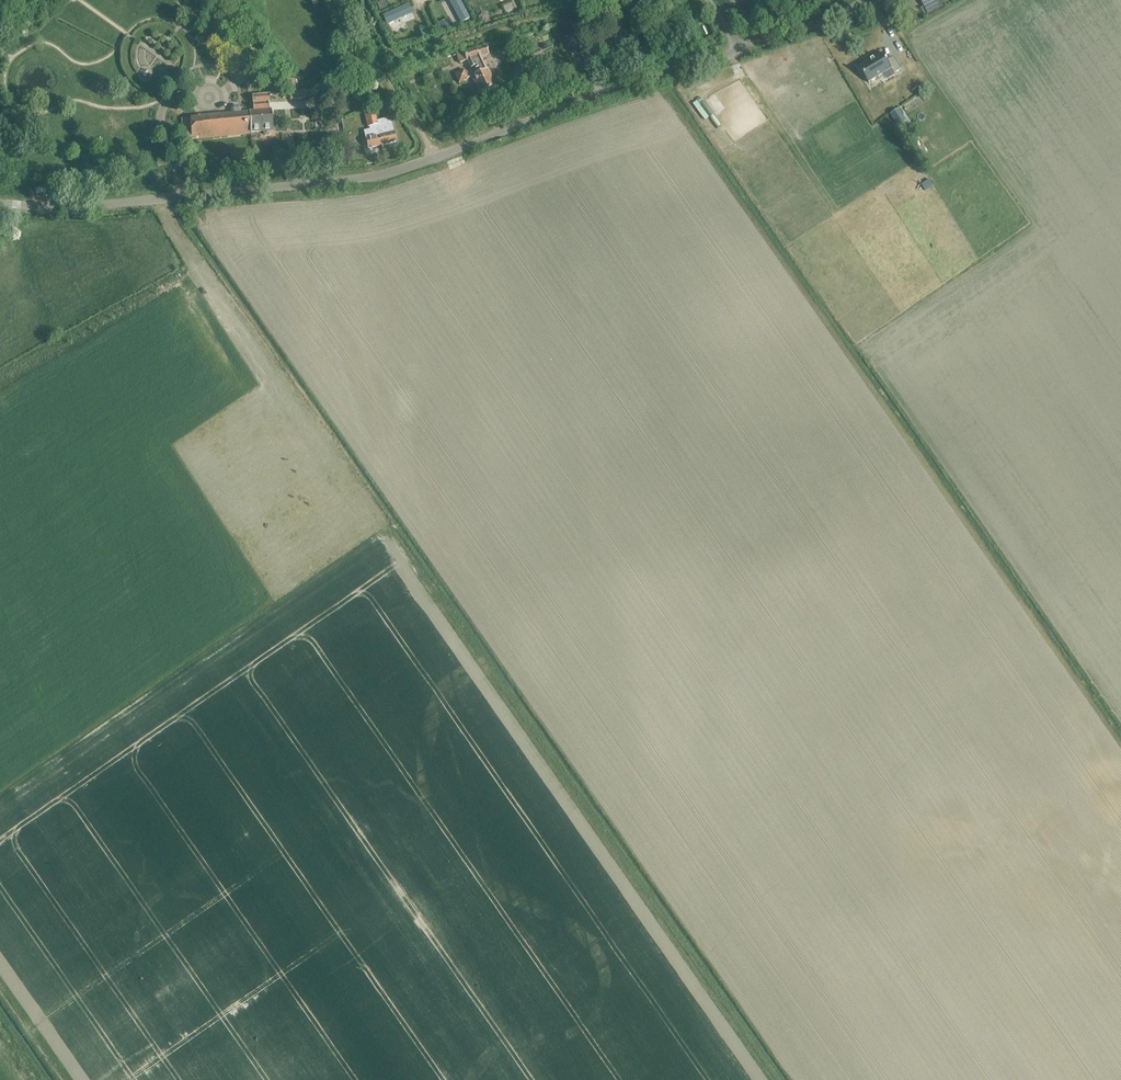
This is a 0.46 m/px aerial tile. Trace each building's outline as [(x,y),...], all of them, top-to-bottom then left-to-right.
[(260,42),(264,53),(269,52),(264,40),(260,42)] [(487,66),(486,67),(480,56),(487,53),(484,46),(456,55),(459,64),(466,61),(470,67),(464,70),(463,68),(454,73),(459,83),(471,77),(479,92),(496,83),(487,66)] [(888,62),(883,53),(859,68),(869,83),(892,69),(895,74),(903,69),(895,58),(888,62)] [(295,80),(285,81),(290,92),(290,100),(305,99),(305,91),(293,92),(293,90),(295,89),(295,80)] [(224,115),(227,138),(250,136),(249,134),(263,133),(264,134),(265,136),(270,136),(271,134),(269,103),(271,103),(270,93),(252,95),(254,113),(241,114),(241,108),(239,106),(233,106),(231,109),(231,115),(224,115)] [(373,112),(382,145),(396,142),(391,122),(388,122),(387,119),(377,121),(375,111),(373,112)] [(367,149),(382,145),(373,112),(364,114),(368,128),(369,128),(370,130),(363,132),(367,149)] [(182,142),(227,138),(224,115),(180,120),(182,142)]
